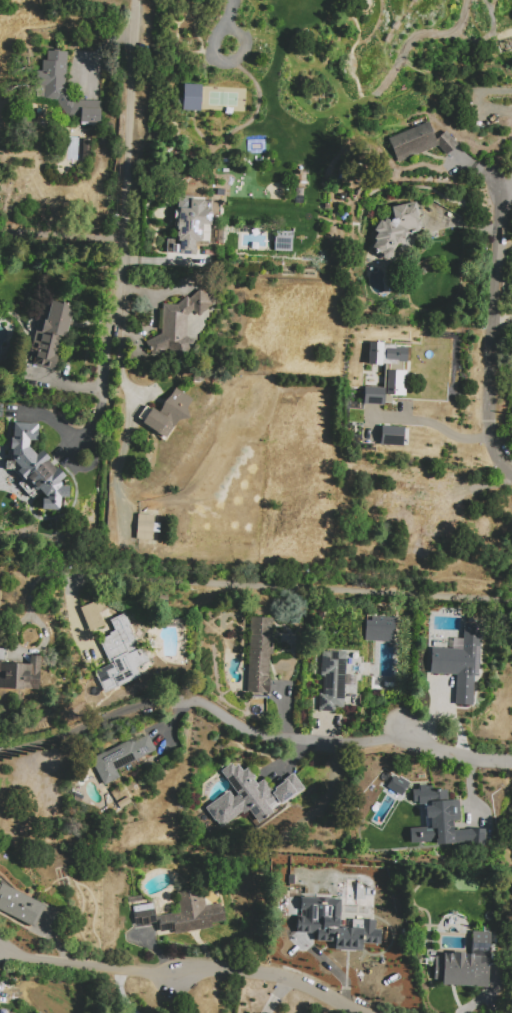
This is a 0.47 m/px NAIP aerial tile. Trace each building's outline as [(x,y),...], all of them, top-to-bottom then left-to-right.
[(101,102),(100,126),(82,125),(82,123),(72,122),(73,118),(69,118),(55,99),(45,99),(45,86),(37,86),(38,71),(42,71),(42,61),(46,61),(47,51),(67,52),(65,93),(71,100),(101,102)] [(182,83),(181,110),(199,111),(200,84),(182,83)] [(436,139),(444,131),(457,144),(447,155),(438,146),(397,162),(388,138),(413,129),(410,123),(425,117),(427,123),(430,122),(436,139)] [(195,254),(179,254),(179,241),(178,241),(178,237),(177,237),(177,232),(178,232),(178,230),(177,230),(177,228),(176,228),(176,221),(177,221),(178,220),(174,220),(175,209),(178,209),(178,199),(204,200),(204,202),(205,203),(206,204),(206,206),(205,208),(205,209),(203,210),(211,210),(211,225),(202,225),(202,242),(195,242),(195,254)] [(372,248),(376,241),(374,239),(378,233),(374,231),(380,221),(384,223),(386,219),(391,222),(394,217),(391,208),(416,202),(422,226),(420,230),(409,232),(402,243),(398,244),(394,251),(395,253),(391,259),(388,260),(379,255),(378,252),(372,248)] [(290,251),(290,238),(274,237),(273,250),(290,251)] [(177,305),(187,296),(189,299),(204,287),(216,302),(199,317),(193,310),(187,316),(186,336),(194,343),(180,359),(169,349),(154,357),(146,342),(161,334),(163,304),(177,305)] [(51,301),(74,306),(66,339),(62,338),(54,370),(32,365),(35,353),(31,352),(39,318),(46,320),(51,301)] [(367,341),(366,363),(380,365),(380,363),(388,363),(395,364),(396,361),(405,362),(406,347),(395,347),(394,344),(382,343),(382,342),(367,341)] [(386,370),(385,394),(404,395),(405,371),(386,370)] [(363,386),(362,403),(382,405),(383,387),(363,386)] [(165,439),(142,423),(143,421),(138,418),(146,406),(151,409),(152,408),(159,412),(161,409),(164,402),(171,395),(175,388),(192,399),(186,407),(188,418),(176,422),(165,439)] [(62,483),(62,486),(71,487),(70,498),(61,497),(61,510),(42,509),(43,499),(46,499),(47,497),(28,477),(25,480),(17,471),(20,468),(12,459),(12,449),(10,449),(10,438),(13,438),(14,422),(38,424),(37,441),(29,440),(29,447),(36,455),(42,450),(50,458),(47,460),(56,470),(59,468),(66,476),(60,481),(62,483)] [(380,426),(379,444),(401,446),(402,426),(380,426)] [(137,514),(154,515),(153,523),(160,523),(159,533),(153,533),(153,540),(136,539),(137,514)] [(80,609),(93,602),(104,625),(91,631),(80,609)] [(140,676),(105,693),(95,672),(114,663),(113,662),(110,663),(99,641),(110,636),(109,634),(115,631),(110,621),(124,614),(131,626),(129,627),(139,649),(142,647),(150,662),(136,668),(140,676)] [(365,620),(370,620),(370,615),(394,617),(393,642),(363,640),(365,620)] [(247,693),(250,618),(272,619),(269,694),(247,693)] [(463,630),(480,630),(479,669),(474,669),(473,691),(456,690),(457,675),(431,674),(432,648),(462,649),(463,630)] [(346,652),(344,712),(319,711),(319,693),(323,693),(323,676),(320,676),(321,651),(346,652)] [(23,690),(0,688),(0,663),(30,665),(30,656),(41,656),(39,690),(23,689),(23,690)] [(103,785),(91,759),(147,733),(155,751),(116,770),(120,778),(103,785)] [(205,808),(229,791),(234,798),(238,795),(221,771),(232,764),(235,768),(238,765),(243,772),(248,768),(255,778),(253,779),(257,785),(264,780),(273,792),(276,791),(274,789),(287,780),(285,779),(293,773),(304,789),(283,805),(281,803),(272,810),(273,812),(258,823),(249,810),(243,814),(242,813),(221,827),(216,820),(215,821),(205,808)] [(391,775),(396,778),(397,776),(407,782),(400,795),(385,785),(391,775)] [(411,789),(416,789),(416,786),(431,785),(432,790),(446,790),(447,799),(458,799),(460,821),(449,822),(451,830),(485,829),(487,843),(435,845),(435,842),(409,843),(408,828),(430,826),(430,818),(425,819),(423,804),(417,804),(417,801),(412,802),(411,789)] [(120,809),(117,804),(128,797),(132,802),(120,809)] [(34,927),(0,910),(0,884),(1,885),(2,883),(45,906),(34,927)] [(155,917),(180,913),(177,893),(203,889),(205,906),(220,904),(221,907),(224,906),(226,921),(211,923),(212,929),(158,936),(155,917)] [(299,896),(338,899),(338,926),(349,927),(350,917),(374,919),(374,928),(379,929),(379,943),(360,942),(361,950),(334,949),(334,941),(315,940),(316,933),(295,932),(296,916),(304,916),(303,909),(299,909),(299,896)] [(152,899),(155,923),(150,924),(151,927),(142,928),(141,925),(133,926),(129,898),(142,897),(143,900),(152,899)] [(488,987),(442,985),(442,980),(434,979),(435,957),(443,957),(443,954),(454,954),(454,953),(465,953),(465,955),(473,955),(473,956),(477,956),(477,953),(471,952),(472,932),(491,933),(488,987)]
